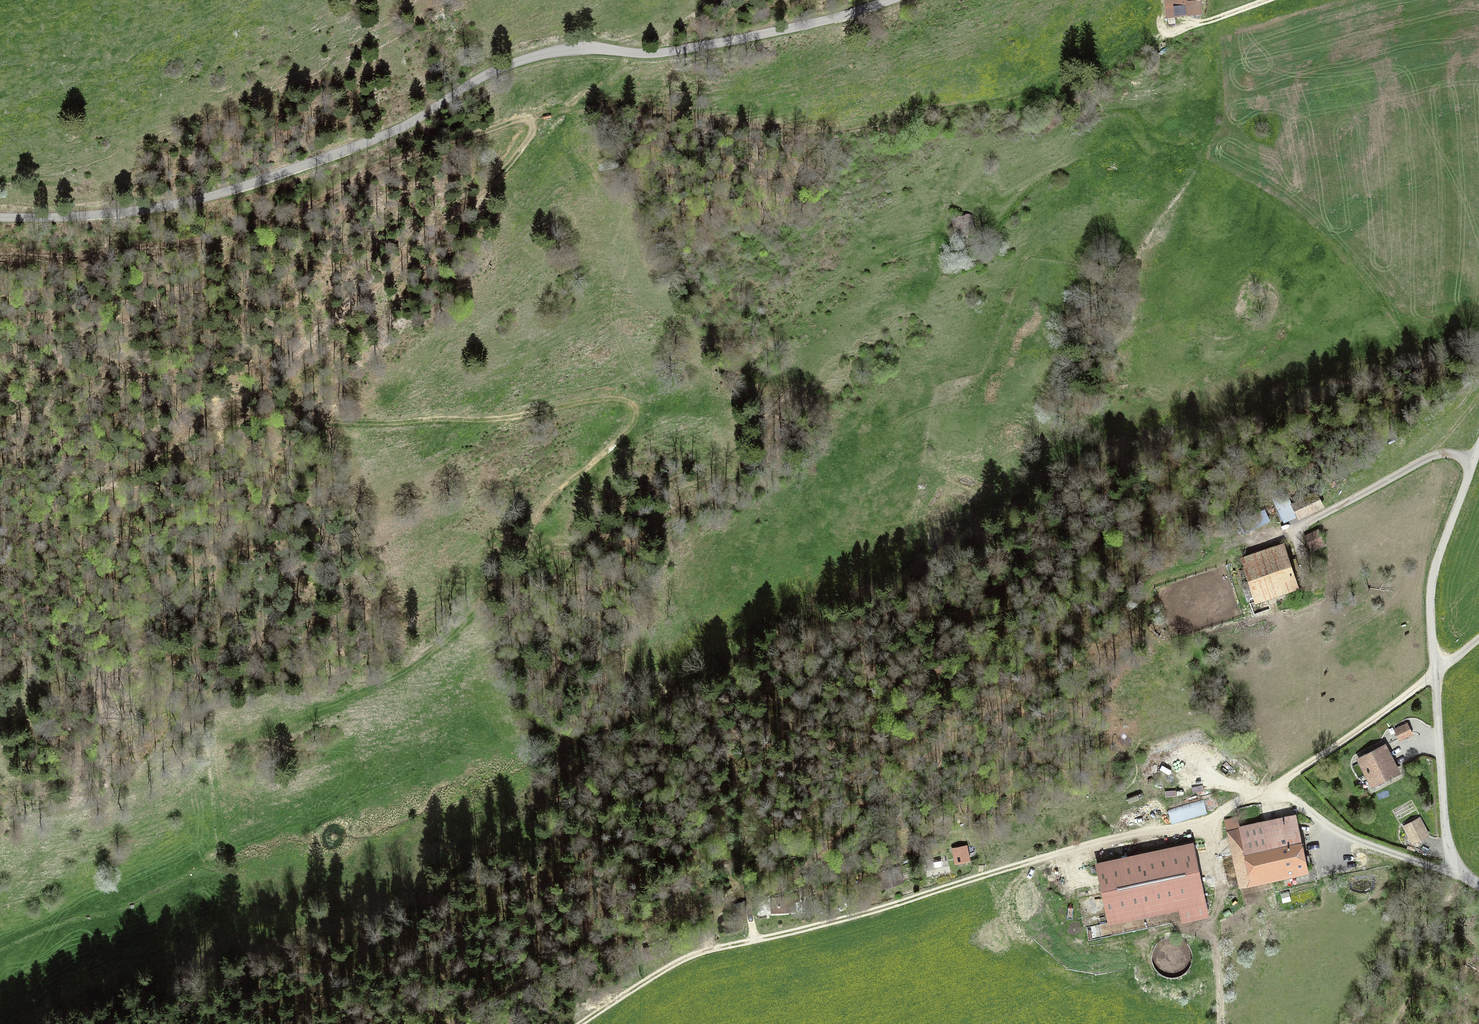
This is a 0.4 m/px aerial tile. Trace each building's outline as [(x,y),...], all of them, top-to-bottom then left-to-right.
[(1200,9),(1199,2),(1186,3),(1185,0),(1179,0),(1166,1),(1167,12),(1174,11),(1175,16),(1194,14),(1194,9),(1200,9)] [(953,218),(957,236),(974,232),(969,214),(953,218)] [(1287,494),(1274,501),(1284,522),(1297,515),(1298,518),(1322,507),(1316,493),(1292,504),(1287,494)] [(1325,544),(1319,531),(1305,538),(1311,551),(1325,544)] [(1238,568),(1249,603),(1297,587),(1283,545),(1243,559),(1245,566),(1238,568)] [(1400,739),(1412,733),(1407,724),(1395,730),(1400,739)] [(1359,758),(1373,785),(1397,773),(1383,746),(1359,758)] [(1169,822),(1214,809),(1211,798),(1166,811),(1169,822)] [(1225,820),(1239,886),(1307,871),(1295,817),(1238,830),(1235,818),(1225,820)] [(1405,827),(1413,841),(1426,834),(1419,820),(1405,827)] [(919,858),(915,844),(910,845),(914,860),(919,858)] [(1207,916),(1192,844),(1097,864),(1109,923),(1180,908),(1183,921),(1207,916)] [(953,848),(956,863),(968,860),(966,845),(953,848)] [(882,888),(903,882),(900,874),(895,876),(893,869),(885,871),(885,869),(882,869),(882,872),(877,873),(882,888)] [(790,912),(790,897),(770,899),(771,913),(790,912)] [(644,949),(647,960),(660,956),(656,945),(644,949)]
